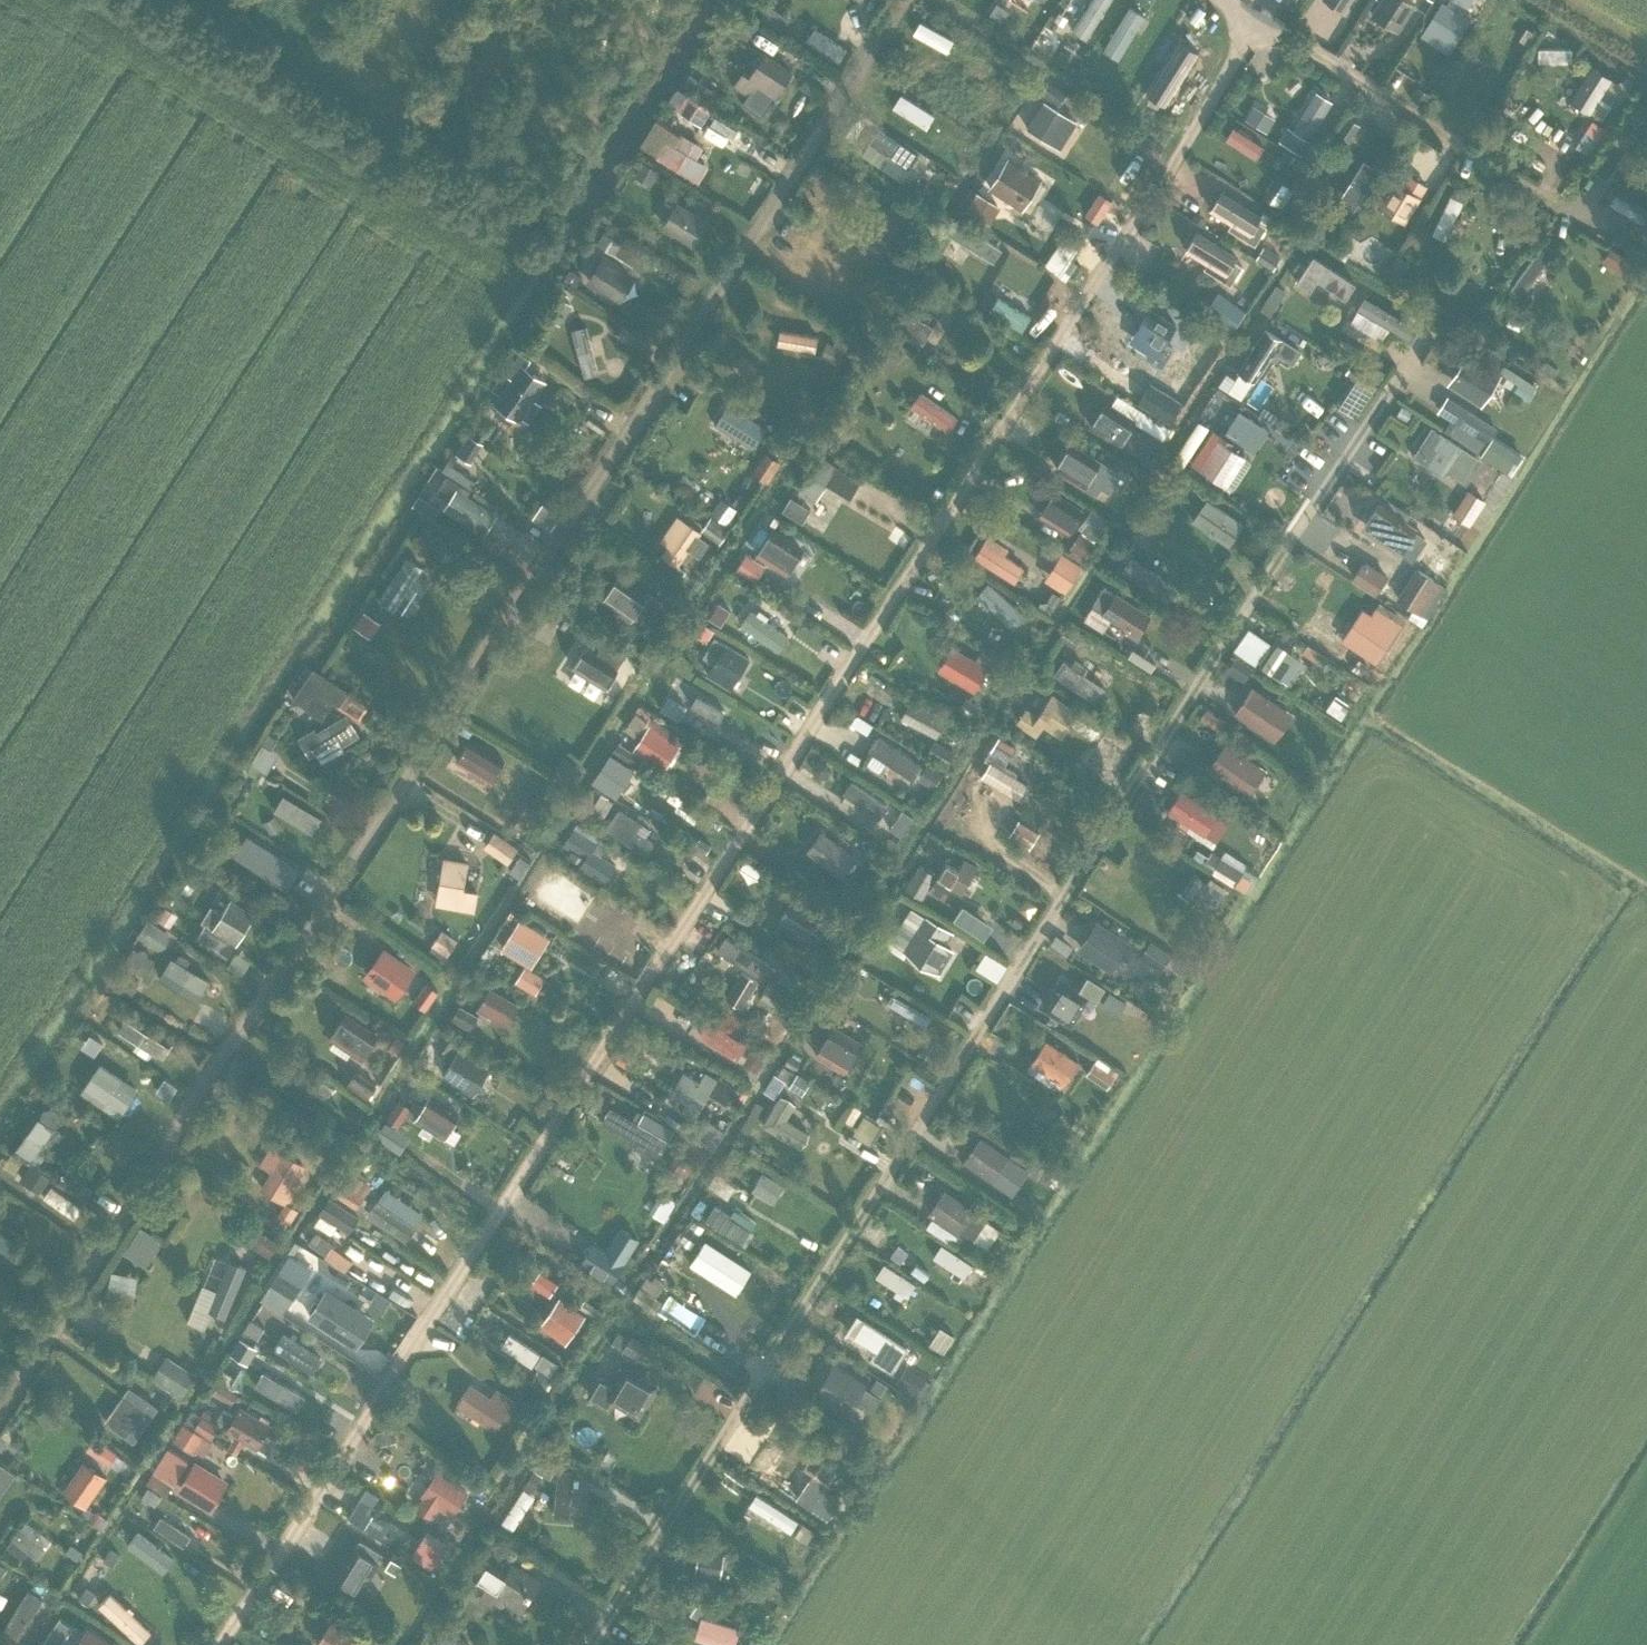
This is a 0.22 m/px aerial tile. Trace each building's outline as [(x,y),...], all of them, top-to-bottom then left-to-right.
[(1342,9),(1348,0),(1329,0),(1342,9)] [(1372,14),(1396,29),(1413,3),(1407,0),(1381,0),(1372,14)] [(1419,34),(1448,53),(1471,17),(1453,6),(1457,0),(1440,0),(1419,34)] [(921,18),(914,31),(945,49),(953,36),(921,18)] [(1205,34),(1187,22),(1152,76),(1170,88),(1205,34)] [(770,48),(775,38),(754,26),(749,35),(770,48)] [(1567,40),(1535,41),(1536,59),(1568,59),(1567,40)] [(756,82),(774,95),(790,71),(764,53),(753,70),(746,66),(734,84),(748,93),(756,82)] [(1612,77),(1591,64),(1568,100),(1589,113),(1612,77)] [(1287,126),(1278,141),(1297,153),(1331,101),(1316,91),(1292,129),(1287,126)] [(701,126),(711,110),(688,94),(677,111),(701,126)] [(1078,120),(1042,98),(1024,127),(1060,149),(1078,120)] [(1249,99),(1242,110),(1273,129),(1279,118),(1249,99)] [(1232,122),(1224,135),(1258,156),(1266,143),(1232,122)] [(703,145),(681,132),(674,143),(666,138),(655,155),(698,181),(709,164),(696,156),(703,145)] [(1599,167),(1613,175),(1631,145),(1617,137),(1599,167)] [(1007,160),(990,186),(1017,203),(1034,177),(1007,160)] [(1427,184),(1407,172),(1401,183),(1392,178),(1376,205),(1405,221),(1427,184)] [(1263,197),(1276,205),(1288,185),(1275,177),(1263,197)] [(997,204),(976,186),(962,202),(983,220),(997,204)] [(1221,192),(1210,209),(1243,229),(1239,234),(1254,244),(1266,225),(1257,219),(1259,215),(1221,192)] [(1464,198),(1452,193),(1434,233),(1447,238),(1464,198)] [(707,222),(677,203),(663,224),(694,243),(707,222)] [(597,239),(610,247),(617,235),(605,227),(597,239)] [(1234,255),(1196,232),(1186,249),(1218,269),(1215,274),(1230,284),(1242,265),(1232,259),(1234,255)] [(1312,268),(1326,276),(1340,254),(1305,232),(1277,278),(1298,290),(1312,268)] [(1517,281),(1533,292),(1562,249),(1546,239),(1517,281)] [(1274,266),(1282,250),(1260,240),(1253,255),(1274,266)] [(1599,256),(1622,264),(1626,253),(1603,244),(1599,256)] [(624,276),(627,272),(604,258),(590,281),(613,295),(615,291),(623,296),(633,281),(624,276)] [(967,269),(961,282),(995,299),(1001,286),(992,282),(997,273),(975,262),(970,270),(967,269)] [(1274,278),(1259,300),(1271,308),(1286,286),(1274,278)] [(1228,292),(1210,310),(1226,327),(1244,310),(1228,292)] [(1418,323),(1366,293),(1351,319),(1386,339),(1393,328),(1409,337),(1418,323)] [(909,306),(894,329),(919,345),(937,317),(928,312),(924,316),(909,306)] [(1134,333),(1154,346),(1146,357),(1160,366),(1172,346),(1164,341),(1175,324),(1150,308),(1134,333)] [(588,321),(573,324),(585,373),(600,369),(595,351),(602,349),(598,334),(592,336),(588,321)] [(823,331),(782,325),(779,344),(820,350),(823,331)] [(1248,383),(1255,371),(1257,373),(1271,349),(1293,362),(1300,350),(1263,328),(1242,363),(1233,358),(1226,369),(1248,383)] [(517,415),(529,398),(541,382),(523,369),(531,358),(521,350),(505,373),(514,380),(499,402),(517,415)] [(1498,377),(1463,355),(1446,382),(1481,404),(1498,377)] [(1352,416),(1373,383),(1359,374),(1338,407),(1352,416)] [(922,388),(912,403),(950,428),(961,413),(922,388)] [(1497,426),(1446,394),(1437,410),(1440,412),(1436,418),(1490,452),(1493,446),(1487,442),(1497,426)] [(1136,418),(1106,398),(1092,420),(1122,440),(1136,418)] [(750,447),(750,422),(720,422),(720,439),(724,439),(725,451),(721,451),(722,466),(742,466),(741,447),(750,447)] [(1482,458),(1431,425),(1412,455),(1443,474),(1446,470),(1466,482),(1482,458)] [(1223,482),(1241,454),(1218,439),(1201,467),(1223,482)] [(1097,461),(1077,449),(1071,445),(1058,467),(1084,483),(1097,461)] [(800,491),(815,501),(828,481),(852,496),(861,482),(822,457),(800,491)] [(470,489),(446,473),(435,491),(448,498),(442,508),(483,534),(497,513),(467,494),(470,489)] [(1470,526),(1486,501),(1468,489),(1452,514),(1470,526)] [(1067,532),(1082,508),(1054,491),(1039,514),(1067,532)] [(1208,497),(1193,520),(1230,543),(1245,521),(1208,497)] [(1418,527),(1377,500),(1360,527),(1400,554),(1400,552),(1412,560),(1414,557),(1429,567),(1441,548),(1415,531),(1418,527)] [(701,530),(677,513),(659,538),(666,544),(659,553),(661,554),(654,565),(677,582),(686,569),(677,563),(688,548),(698,555),(708,540),(699,534),(701,530)] [(772,530),(758,552),(786,571),(801,548),(772,530)] [(1063,549),(1045,577),(1067,591),(1085,562),(1063,549)] [(747,550),(740,563),(754,570),(761,558),(747,550)] [(1184,579),(1134,551),(1124,568),(1175,596),(1184,579)] [(1385,577),(1362,563),(1352,578),(1375,592),(1385,577)] [(1417,568),(1398,598),(1400,599),(1395,607),(1408,615),(1413,607),(1423,614),(1441,584),(1417,568)] [(645,591),(619,572),(600,599),(630,620),(637,610),(649,616),(661,599),(647,588),(645,591)] [(1013,625),(1026,612),(997,584),(984,598),(1013,625)] [(1038,600),(1050,608),(1061,591),(1049,584),(1038,600)] [(1136,635),(1150,613),(1104,585),(1091,606),(1136,635)] [(742,624),(756,632),(776,600),(762,592),(742,624)] [(715,597),(707,612),(718,617),(726,602),(715,597)] [(1405,618),(1379,600),(1371,612),(1362,606),(1340,638),(1375,662),(1405,618)] [(748,656),(726,643),(725,643),(714,636),(703,655),(714,662),(707,674),(728,686),(734,675),(736,676),(748,656)] [(625,654),(603,640),(596,652),(584,645),(571,666),(606,687),(619,666),(618,666),(625,654)] [(975,657),(952,643),(937,668),(972,689),(987,665),(997,670),(1003,661),(980,648),(975,657)] [(1305,648),(1297,662),(1336,686),(1344,672),(1305,648)] [(1065,657),(1057,671),(1097,696),(1106,683),(1065,657)] [(324,758),(352,714),(355,716),(365,699),(317,668),(297,698),(314,709),(295,739),(324,758)] [(1354,669),(1341,683),(1353,694),(1366,680),(1354,669)] [(1285,710),(1252,688),(1235,713),(1269,735),(1285,710)] [(1061,734),(1076,712),(1050,695),(1036,716),(1025,709),(1017,720),(1036,732),(1043,722),(1061,734)] [(946,717),(910,698),(899,717),(936,736),(946,717)] [(797,729),(803,716),(786,708),(780,721),(797,729)] [(847,722),(863,733),(871,721),(855,709),(847,722)] [(680,744),(648,723),(632,748),(664,769),(680,744)] [(881,729),(870,748),(935,786),(947,767),(881,729)] [(506,758),(469,735),(455,758),(491,781),(506,758)] [(1001,767),(1014,746),(999,736),(985,758),(990,761),(981,775),(1019,798),(1027,784),(1001,767)] [(1259,767),(1225,744),(1208,769),(1241,791),(1259,767)] [(634,768),(610,751),(591,780),(615,796),(634,768)] [(853,778),(841,797),(876,818),(888,800),(853,778)] [(298,811),(257,786),(244,806),(263,817),(253,834),(275,847),(298,811)] [(1213,809),(1182,788),(1167,810),(1199,831),(1213,809)] [(634,827),(639,820),(620,809),(607,828),(646,853),(654,840),(634,827)] [(1014,812),(1004,827),(1027,841),(1037,826),(1014,812)] [(597,840),(573,824),(562,843),(583,857),(578,865),(604,881),(616,863),(593,848),(597,840)] [(480,840),(504,856),(514,841),(490,825),(480,840)] [(857,854),(820,828),(805,850),(841,876),(857,854)] [(248,835),(234,856),(288,892),(302,871),(248,835)] [(1235,883),(1245,870),(1218,850),(1209,863),(1235,883)] [(468,859),(443,855),(435,903),(474,910),(478,888),(464,886),(468,859)] [(978,862),(965,855),(961,864),(946,856),(929,887),(943,895),(949,884),(962,891),(978,862)] [(935,870),(919,860),(905,884),(921,893),(935,870)] [(552,873),(537,897),(577,923),(593,898),(552,873)] [(1222,892),(1193,873),(1181,891),(1210,910),(1222,892)] [(949,897),(945,908),(976,920),(981,909),(949,897)] [(225,934),(236,941),(253,913),(231,899),(213,927),(205,922),(198,934),(218,946),(225,934)] [(832,921),(796,900),(784,921),(819,942),(832,921)] [(550,936),(519,916),(500,947),(531,967),(550,936)] [(908,948),(939,967),(951,948),(937,940),(945,928),(927,917),(908,948)] [(1130,940),(1096,918),(1076,948),(1110,970),(1130,940)] [(427,939),(445,947),(453,929),(435,922),(427,939)] [(728,931),(719,947),(747,964),(731,993),(749,1003),(775,959),(728,931)] [(1010,983),(1019,967),(982,946),(973,961),(1010,983)] [(412,969),(381,948),(370,963),(401,984),(412,969)] [(174,953),(166,968),(205,990),(213,976),(174,953)] [(514,982),(533,993),(543,978),(524,966),(514,982)] [(423,1001),(435,982),(424,975),(411,994),(423,1001)] [(1104,985),(1087,975),(1079,988),(1059,976),(1041,1006),(1071,1024),(1086,999),(1093,1003),(1104,985)] [(1025,983),(1015,990),(1026,1006),(1036,998),(1025,983)] [(520,1002),(489,984),(475,1008),(491,1017),(489,1020),(505,1030),(520,1002)] [(190,1005),(157,986),(149,999),(182,1018),(190,1005)] [(452,1004),(448,1013),(473,1025),(478,1016),(452,1004)] [(128,1015),(121,1027),(138,1038),(134,1045),(151,1056),(155,1049),(166,1055),(173,1044),(128,1015)] [(334,1038),(362,1057),(376,1034),(348,1016),(334,1038)] [(815,1053),(832,1063),(837,1054),(849,1061),(860,1041),(819,1017),(808,1037),(821,1044),(815,1053)] [(708,1020),(700,1033),(741,1057),(748,1044),(708,1020)] [(1046,1040),(1034,1058),(1048,1067),(1045,1072),(1062,1083),(1077,1061),(1046,1040)] [(490,1067),(458,1048),(442,1075),(474,1094),(490,1067)] [(780,1065),(775,1071),(796,1090),(808,1077),(795,1065),(788,1072),(780,1065)] [(700,1079),(683,1069),(669,1092),(698,1110),(718,1077),(705,1070),(700,1079)] [(376,1085),(355,1071),(347,1084),(368,1098),(376,1085)] [(122,1102),(85,1075),(76,1089),(112,1115),(122,1102)] [(331,1081),(325,1090),(358,1110),(364,1101),(331,1081)] [(795,1101),(780,1092),(761,1123),(800,1146),(809,1131),(786,1117),(795,1101)] [(430,1096),(415,1118),(443,1136),(458,1114),(430,1096)] [(611,1100),(602,1116),(633,1134),(630,1138),(657,1154),(669,1135),(611,1100)] [(54,1127),(38,1115),(15,1147),(37,1163),(44,1153),(38,1148),(54,1127)] [(1009,1154),(981,1135),(963,1160),(992,1180),(994,1177),(1003,1183),(1017,1164),(1007,1157),(1009,1154)] [(305,1163),(271,1142),(258,1163),(270,1170),(260,1186),(284,1201),(277,1213),(290,1221),(298,1207),(289,1202),(296,1190),(291,1186),(305,1163)] [(29,1162),(18,1179),(76,1218),(86,1203),(52,1181),(53,1179),(29,1162)] [(704,1180),(727,1198),(738,1185),(715,1166),(704,1180)] [(346,1167),(333,1187),(361,1204),(374,1184),(346,1167)] [(750,1181),(767,1201),(783,1187),(766,1168),(750,1181)] [(657,1215),(676,1194),(663,1183),(644,1204),(657,1215)] [(974,1206),(944,1186),(927,1212),(956,1232),(958,1230),(968,1236),(982,1215),(972,1209),(974,1206)] [(419,1221),(377,1194),(366,1211),(408,1238),(419,1221)] [(330,1197),(323,1209),(350,1227),(358,1215),(330,1197)] [(755,1226),(714,1202),(705,1217),(746,1241),(755,1226)] [(301,1246),(315,1253),(319,1243),(323,1245),(331,1227),(313,1219),(301,1246)] [(143,1222),(127,1247),(148,1260),(164,1235),(143,1222)] [(609,1249),(619,1257),(639,1233),(630,1224),(609,1249)] [(415,1243),(433,1248),(438,1233),(420,1227),(415,1243)] [(0,1228),(0,1253),(11,1261),(23,1244),(0,1228)] [(943,1242),(935,1255),(967,1275),(975,1262),(943,1242)] [(350,1244),(338,1252),(361,1285),(372,1277),(350,1244)] [(689,1245),(676,1266),(721,1292),(734,1271),(689,1245)] [(227,1312),(247,1260),(230,1254),(221,1278),(208,1273),(198,1301),(227,1312)] [(886,1261),(878,1274),(909,1293),(917,1281),(886,1261)] [(141,1270),(114,1266),(111,1286),(138,1291),(141,1270)] [(558,1285),(540,1273),(533,1284),(551,1296),(558,1285)] [(481,1304),(488,1294),(469,1282),(463,1292),(481,1304)] [(326,1283),(307,1312),(355,1344),(374,1315),(326,1283)] [(562,1299),(545,1325),(568,1340),(585,1315),(562,1299)] [(241,1326),(257,1332),(263,1319),(247,1312),(241,1326)] [(877,1318),(868,1334),(913,1361),(922,1346),(877,1318)] [(943,1349),(952,1331),(936,1322),(926,1340),(943,1349)] [(287,1330),(276,1346),(313,1370),(323,1354),(287,1330)] [(232,1350),(244,1358),(255,1341),(244,1333),(232,1350)] [(657,1354),(636,1342),(628,1357),(648,1368),(657,1354)] [(166,1351),(151,1376),(182,1396),(197,1372),(166,1351)] [(905,1362),(894,1376),(914,1391),(925,1378),(905,1362)] [(208,1387),(224,1398),(231,1388),(223,1382),(231,1370),(223,1364),(208,1387)] [(269,1368),(259,1378),(282,1400),(292,1390),(269,1368)] [(847,1410),(854,1398),(871,1409),(879,1396),(837,1369),(821,1394),(847,1410)] [(604,1382),(595,1397),(611,1406),(615,1399),(637,1411),(652,1385),(630,1372),(619,1391),(604,1382)] [(491,1394),(470,1381),(455,1404),(494,1429),(513,1399),(495,1387),(491,1394)] [(158,1406),(128,1384),(103,1419),(133,1441),(158,1406)] [(227,1430),(256,1446),(269,1423),(240,1407),(227,1430)] [(204,1437),(183,1422),(172,1438),(194,1453),(204,1437)] [(10,1456),(17,1445),(0,1434),(0,1450),(10,1456)] [(109,1465),(118,1452),(96,1437),(87,1449),(109,1465)] [(524,1480),(537,1489),(553,1465),(540,1456),(524,1480)] [(229,1478),(194,1457),(175,1488),(210,1509),(229,1478)] [(108,1476),(83,1459),(62,1489),(87,1506),(108,1476)] [(825,1488),(837,1469),(823,1460),(797,1498),(826,1517),(839,1498),(825,1488)] [(576,1468),(558,1466),(555,1512),(572,1513),(576,1468)] [(466,1490),(437,1471),(422,1494),(425,1496),(417,1507),(431,1516),(438,1504),(452,1513),(466,1490)] [(521,1481),(499,1516),(514,1525),(535,1490),(521,1481)] [(759,1491),(750,1505),(792,1531),(801,1516),(759,1491)] [(194,1531),(165,1511),(156,1524),(185,1544),(194,1531)] [(41,1532),(30,1523),(27,1521),(7,1546),(21,1557),(41,1532)] [(411,1556),(432,1570),(449,1545),(427,1531),(411,1556)] [(382,1552),(360,1539),(337,1578),(359,1592),(382,1552)] [(176,1570),(139,1545),(123,1569),(159,1594),(176,1570)] [(724,1552),(698,1547),(694,1571),(720,1576),(724,1552)] [(71,1601),(86,1608),(110,1558),(89,1549),(76,1577),(81,1580),(71,1601)] [(392,1559),(386,1569),(396,1575),(402,1565),(392,1559)] [(505,1574),(486,1562),(478,1576),(489,1583),(480,1596),(498,1607),(505,1595),(521,1605),(537,1580),(512,1564),(505,1574)] [(0,1628),(20,1640),(48,1594),(28,1582),(0,1628)] [(114,1589),(102,1602),(145,1643),(157,1630),(135,1609),(138,1607),(131,1600),(129,1603),(114,1589)] [(742,1623),(704,1614),(700,1629),(738,1639),(742,1623)] [(333,1619),(318,1643),(320,1644),(354,1644),(360,1636),(333,1619)] [(72,1633),(60,1621),(43,1637),(52,1644),(59,1644),(72,1633)] [(87,1627),(75,1644),(114,1644),(87,1627)] [(455,1635),(449,1644),(470,1644),(455,1635)]
